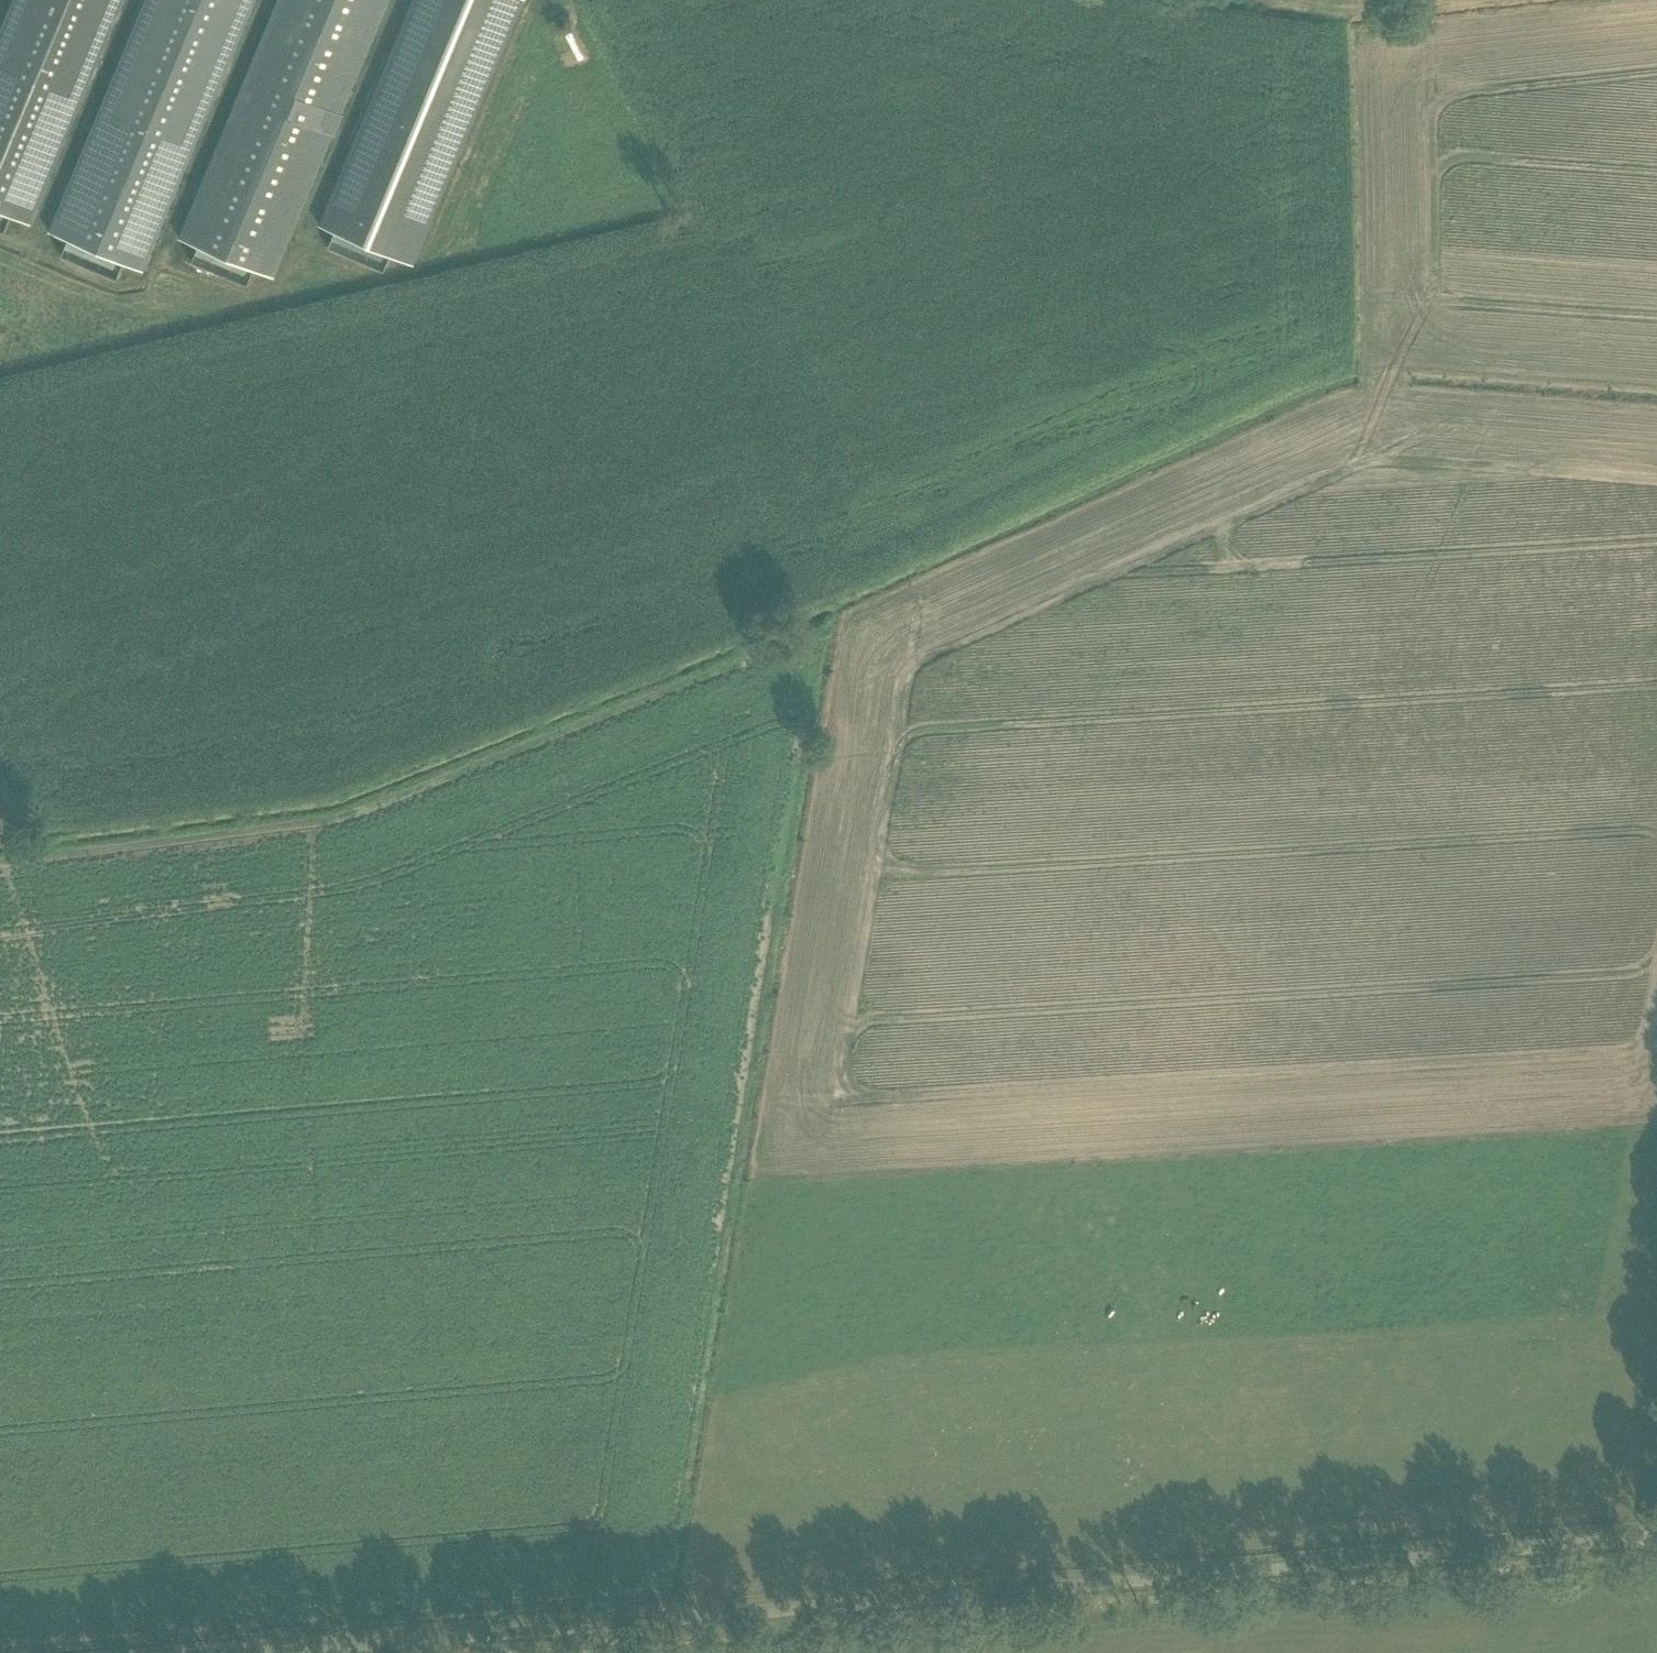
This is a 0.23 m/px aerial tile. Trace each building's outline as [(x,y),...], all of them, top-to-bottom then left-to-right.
[(0,27),(0,211),(29,224),(122,0),(11,0),(0,27)] [(47,231),(142,271),(255,0),(143,0),(47,231)] [(245,285),(252,269),(274,278),(389,0),(277,0),(178,237),(198,246),(191,262),(245,285)] [(523,0),(411,0),(317,225),(334,232),(327,248),(382,271),(389,255),(413,265),(523,0)]
